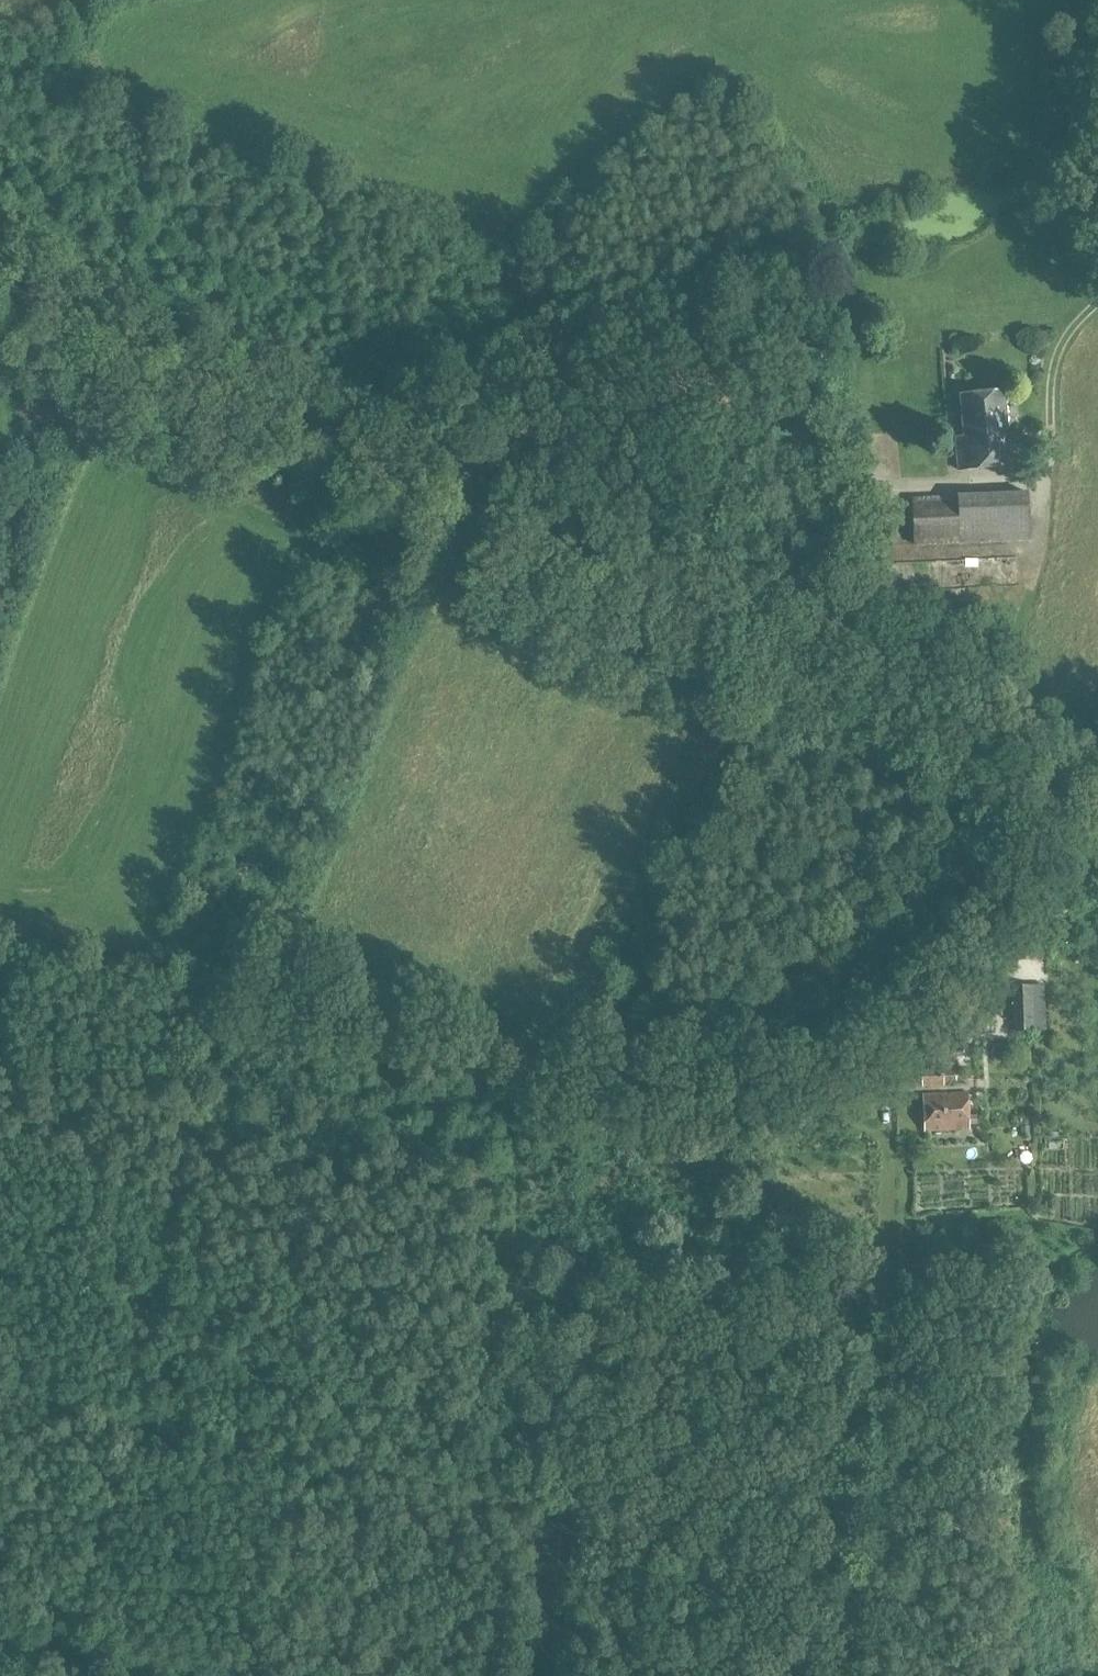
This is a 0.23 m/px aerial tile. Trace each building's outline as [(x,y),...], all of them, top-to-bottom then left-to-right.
[(959,470),(1020,465),(1018,448),(1010,449),(1005,392),(961,395),(965,438),(956,438),(959,470)] [(959,543),(957,496),(913,497),(915,546),(959,543)] [(1024,574),(1023,553),(930,557),(931,577),(1024,574)] [(1014,1029),(1032,1028),(1031,983),(1012,984),(1014,1029)] [(945,1085),(957,1084),(956,1071),(944,1072),(944,1071),(924,1072),(925,1088),(945,1086),(945,1085)] [(970,1118),(969,1093),(926,1094),(927,1132),(971,1130),(971,1126),(978,1125),(978,1118),(970,1118)]
